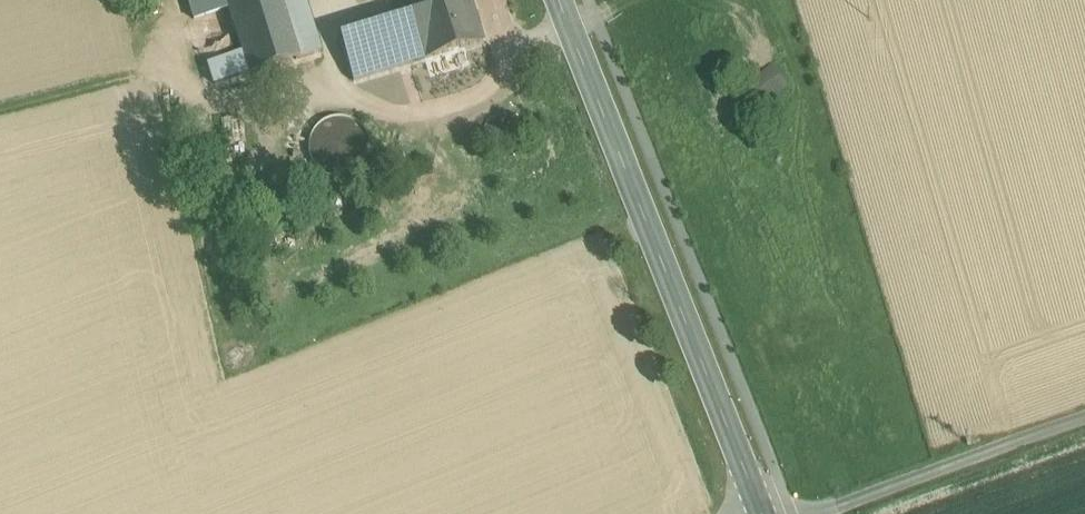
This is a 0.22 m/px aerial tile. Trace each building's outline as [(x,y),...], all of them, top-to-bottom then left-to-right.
[(205,17),(200,0),(188,0),(194,20),(205,17)] [(205,17),(228,10),(225,0),(200,0),(205,17)] [(228,10),(249,75),(321,53),(305,0),(225,0),(228,10)] [(413,18),(413,19),(426,59),(482,41),(469,0),(407,0),(413,18)] [(398,23),(413,19),(413,18),(340,40),(342,46),(400,29),(398,23)] [(413,19),(398,23),(400,29),(342,46),(338,47),(349,83),(426,59),(413,19)] [(772,68),(736,96),(749,112),(785,85),(772,68)] [(368,161),(370,149),(368,137),(361,127),(351,121),(339,119),(328,121),(318,128),(311,138),(309,150),(312,161),(318,171),(328,178),(340,180),(352,177),(362,171),(368,161)]
